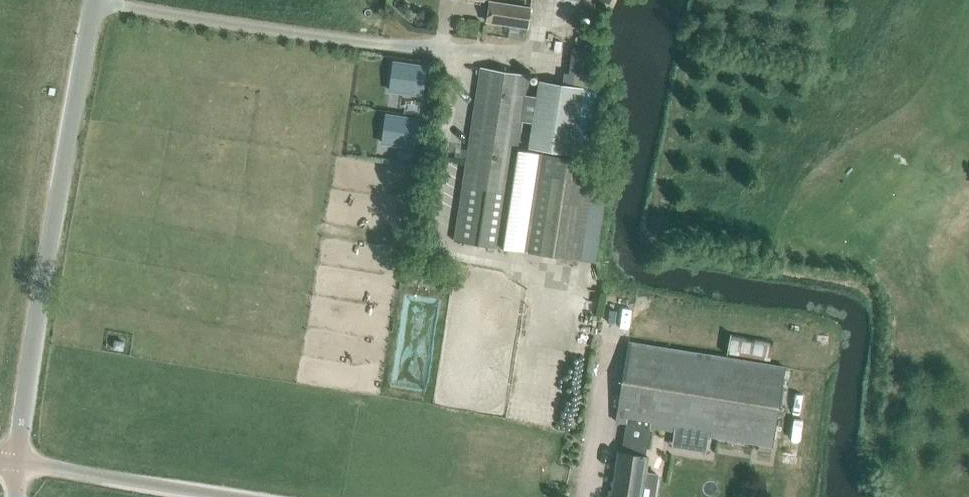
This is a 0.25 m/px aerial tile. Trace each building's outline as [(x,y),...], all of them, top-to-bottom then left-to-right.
[(532,8),(510,5),(490,2),(487,22),(507,25),(530,28),(532,8)] [(573,49),(569,73),(590,76),(594,52),(573,49)] [(393,62),(389,91),(421,95),(425,67),(393,62)] [(454,241),(502,248),(516,159),(517,149),(529,76),(481,68),(454,241)] [(385,115),(381,143),(414,148),(418,120),(385,115)] [(516,159),(502,248),(524,251),(524,250),(536,171),(539,152),(517,149),(516,159)] [(593,180),(553,174),(536,171),(524,250),(541,253),(581,259),(593,180)] [(112,349),(122,350),(124,341),(113,340),(112,349)] [(629,341),(615,421),(627,423),(649,427),(675,431),(708,436),(727,439),(764,445),(772,446),(785,367),(629,341)] [(611,496),(641,496),(648,457),(644,456),(649,427),(627,423),(622,452),(618,452),(611,496)]
